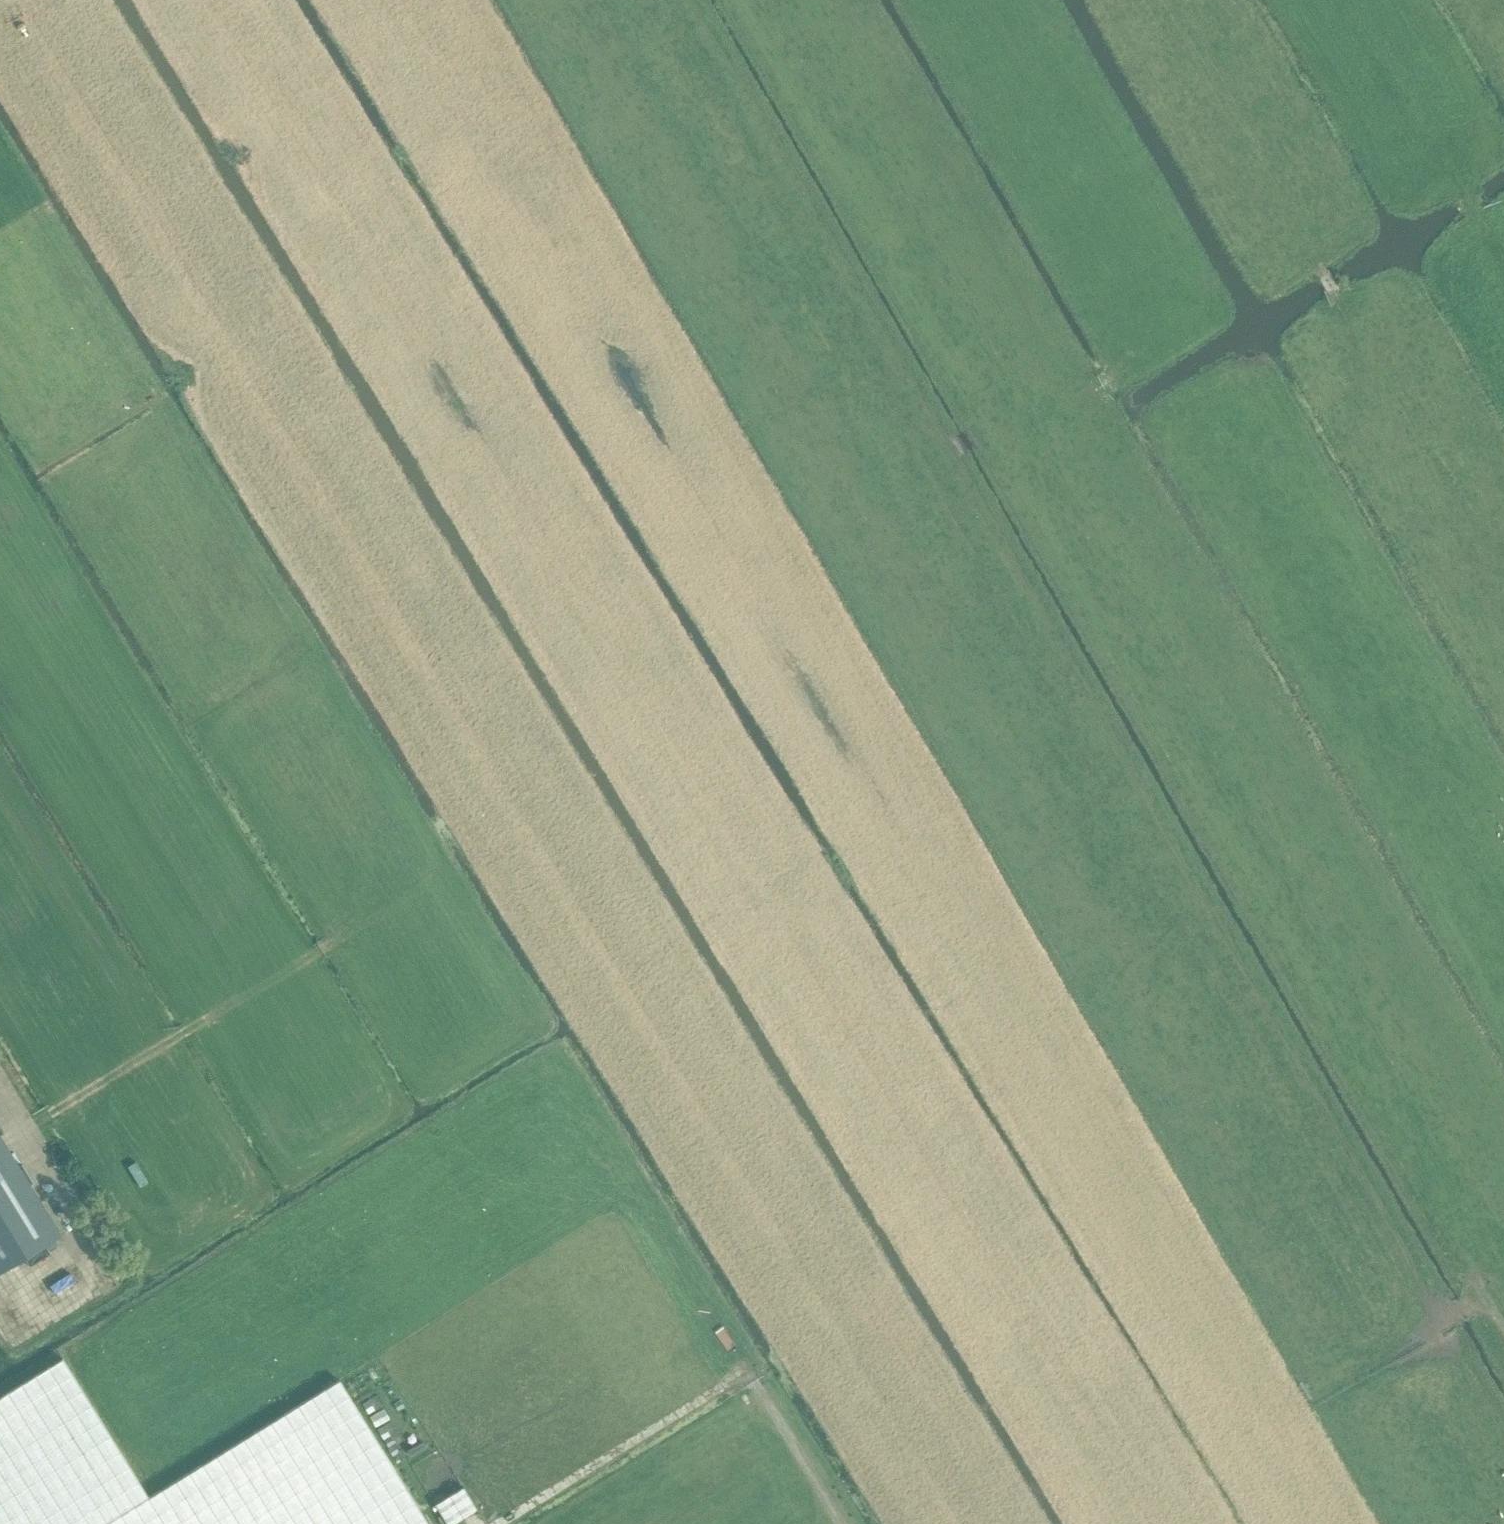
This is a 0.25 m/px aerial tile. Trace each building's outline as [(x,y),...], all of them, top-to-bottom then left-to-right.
[(24,1257),(30,1267),(51,1254),(45,1244),(61,1234),(0,1134),(0,1271),(24,1257)] [(0,1396),(0,1523),(429,1523),(341,1381),(150,1497),(64,1356),(0,1396)]
